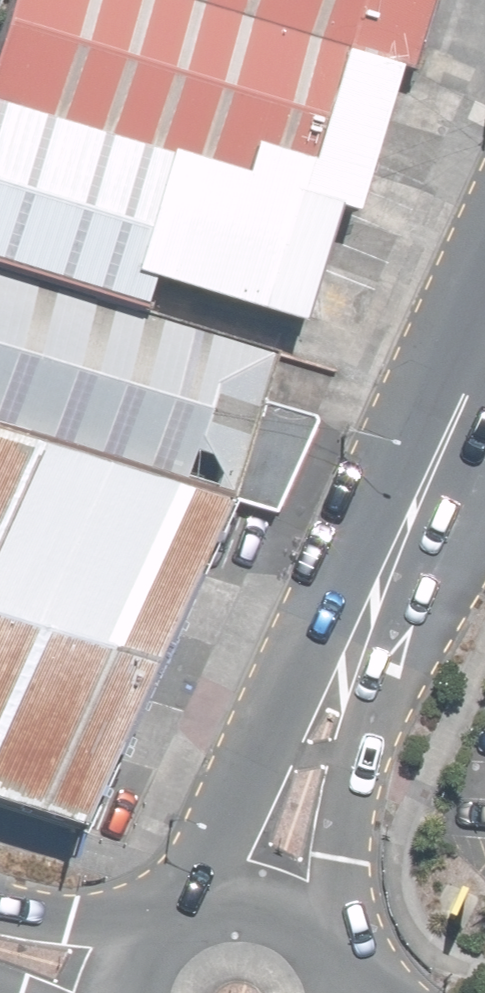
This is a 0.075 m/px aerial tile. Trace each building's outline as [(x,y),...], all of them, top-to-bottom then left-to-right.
[(211,0),(57,0),(23,110),(355,210),(378,216),(424,64),(211,0)] [(424,64),(440,69),(461,0),(211,0),(424,64)] [(0,121),(0,281),(154,323),(168,271),(325,319),(355,210),(23,110),(7,105),(0,121)] [(259,492),(295,362),(154,323),(0,281),(0,422),(259,492)] [(0,422),(0,789),(111,822),(259,492),(0,422)]
